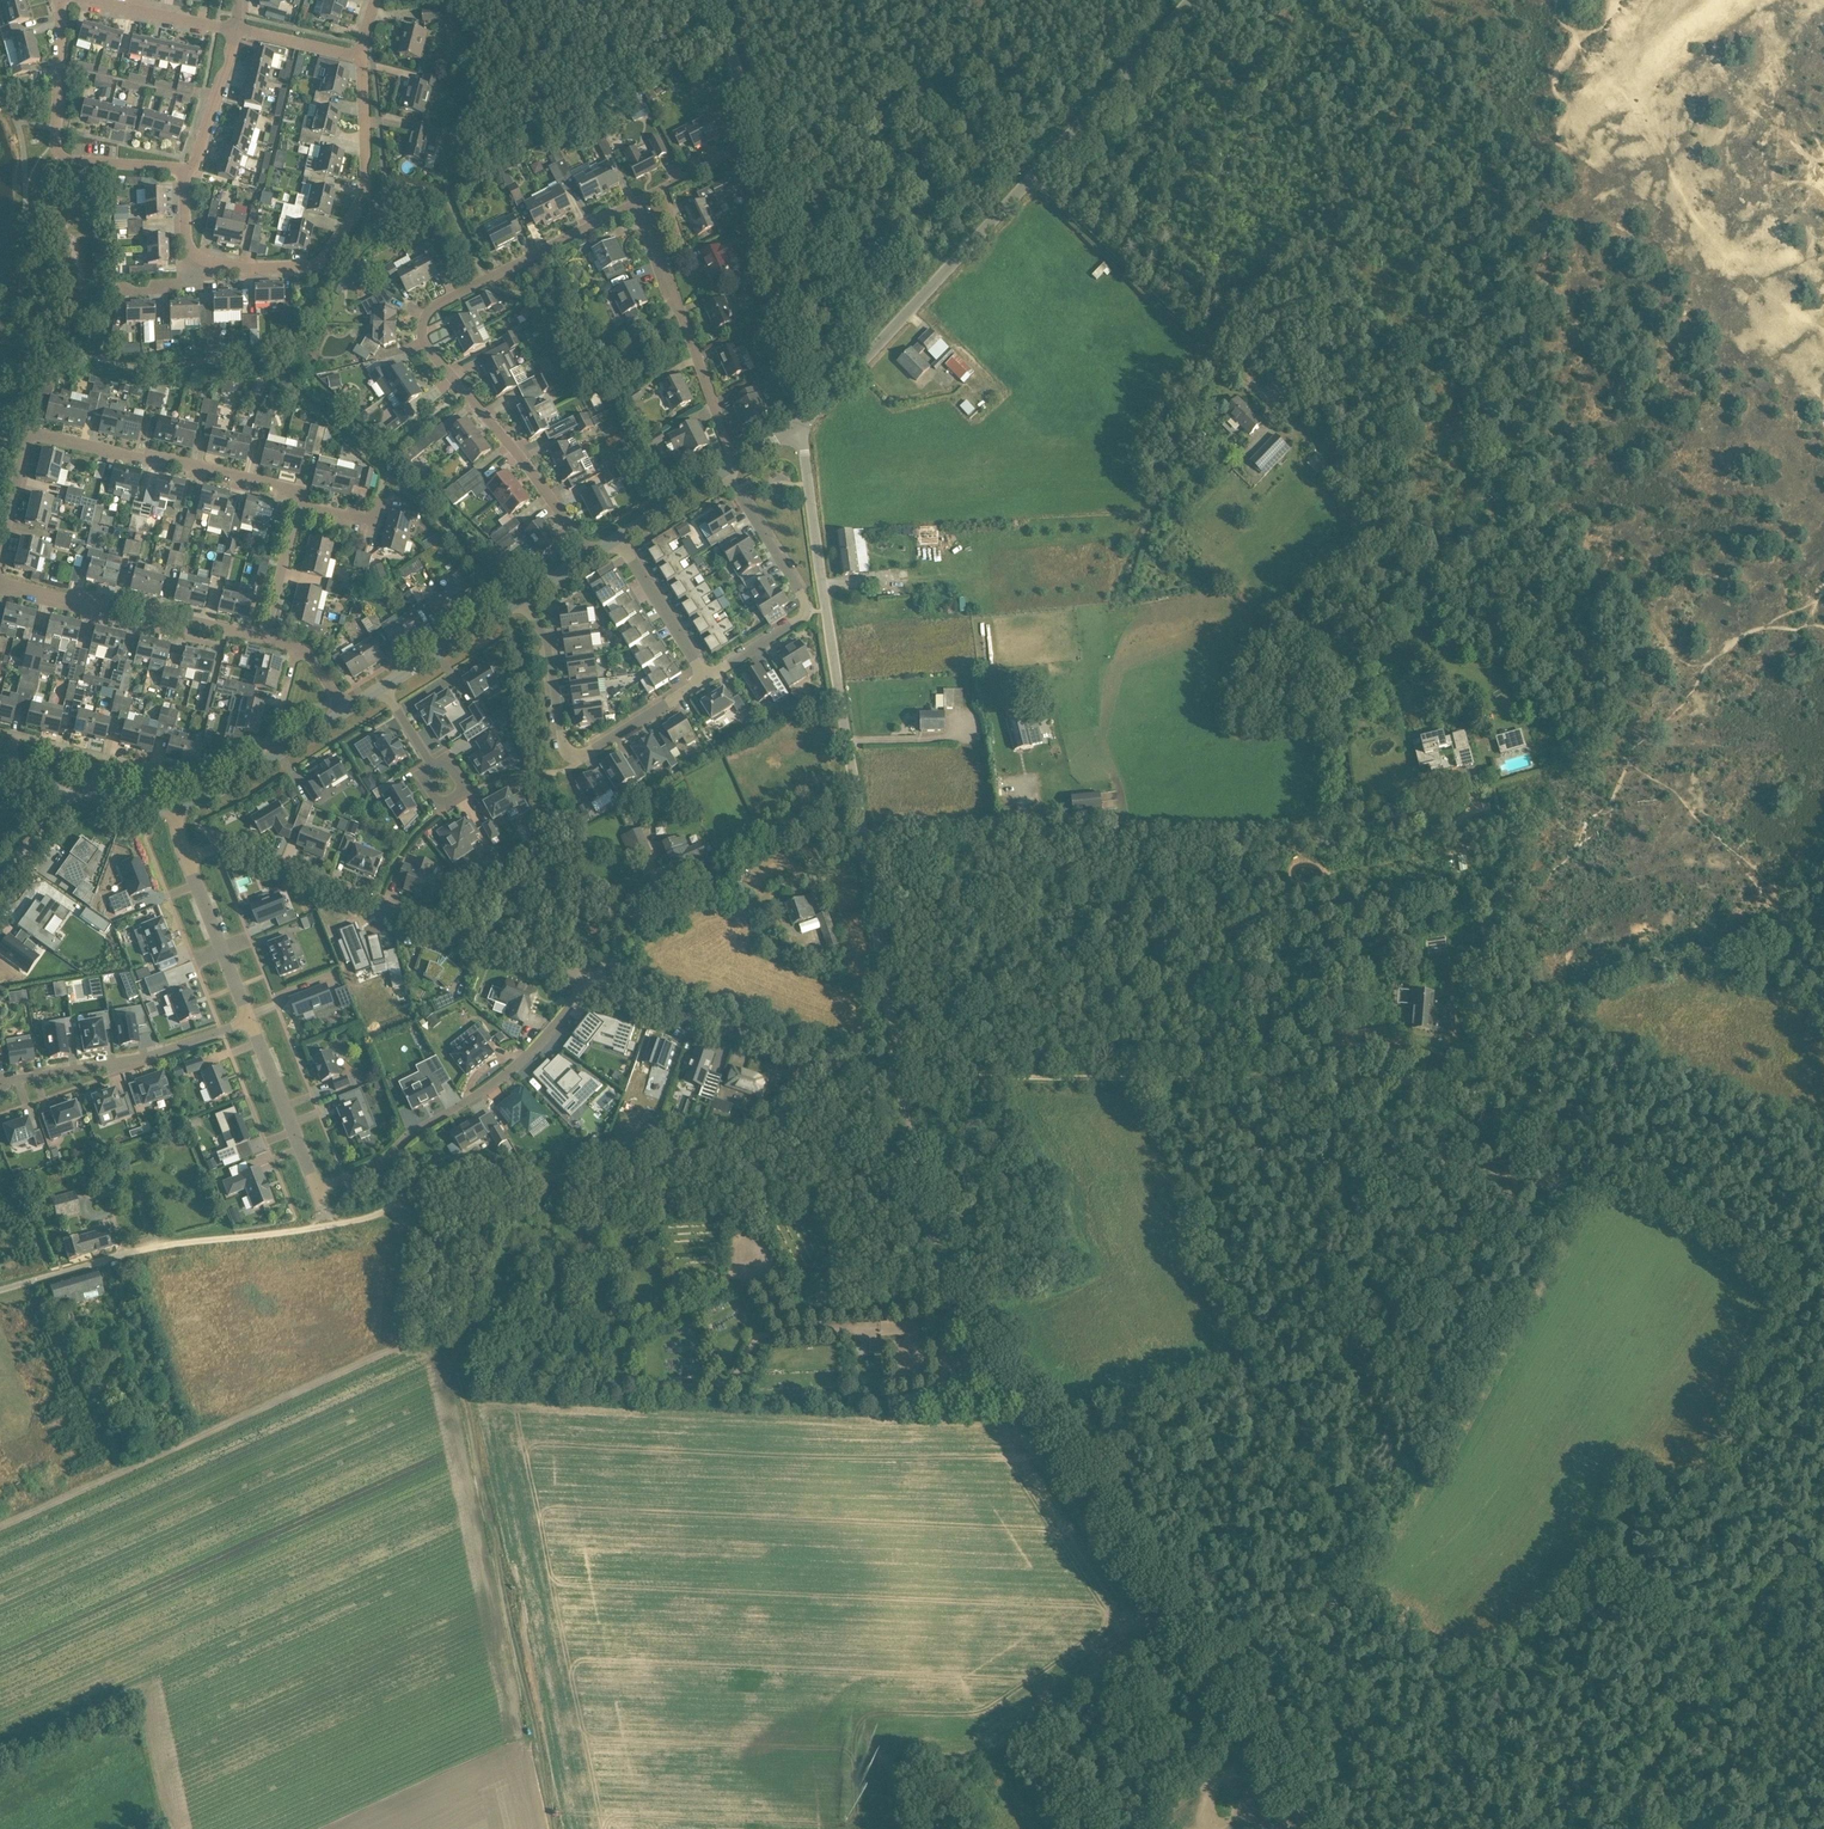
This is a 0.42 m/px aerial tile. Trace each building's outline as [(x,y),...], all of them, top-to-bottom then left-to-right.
[(6,13),(19,9),(25,8),(23,0),(0,0),(0,14),(6,13)] [(265,7),(268,8),(278,11),(281,0),(260,0),(259,5),(265,7)] [(345,11),(348,0),(327,0),(326,4),(324,3),(324,4),(345,11)] [(345,11),(324,4),(320,18),(338,23),(342,10),(345,11)] [(3,36),(19,31),(17,24),(29,21),(25,8),(19,9),(6,13),(0,14),(0,25),(0,27),(3,36)] [(286,13),(278,11),(268,8),(265,17),(283,22),(284,23),(287,13),(286,13)] [(423,21),(425,21),(440,20),(440,10),(422,11),(423,21)] [(83,24),(81,30),(78,41),(91,45),(97,25),(92,23),(91,27),(83,24)] [(97,25),(91,45),(104,49),(109,32),(102,30),(103,26),(97,25)] [(399,54),(420,59),(428,32),(406,26),(399,54)] [(36,48),(32,35),(21,38),(19,31),(3,36),(4,41),(7,56),(16,53),(30,50),(36,48)] [(109,32),(104,49),(118,53),(124,33),(118,31),(117,34),(109,32)] [(140,40),(132,38),(128,55),(142,58),(144,47),(146,38),(141,37),(140,40)] [(144,47),(142,58),(155,61),(158,50),(159,44),(151,42),(152,39),(146,38),(144,47)] [(158,50),(155,61),(169,64),(171,53),(173,43),(167,42),(167,46),(159,44),(158,50)] [(182,66),(184,55),(185,49),(178,48),(178,44),(173,43),(171,53),(169,64),(182,66)] [(251,59),(260,61),(271,64),(273,55),(284,58),(286,51),(261,46),(260,51),(256,50),(255,58),(251,57),(251,59)] [(11,68),(13,76),(30,72),(28,65),(39,62),(36,48),(30,50),(16,53),(19,66),(11,68)] [(193,51),(185,49),(184,55),(182,66),(180,73),(194,76),(200,49),(194,48),(193,51)] [(251,74),(253,75),(268,78),(271,64),(260,61),(251,59),(248,69),(252,69),(251,74)] [(349,73),(337,71),(339,64),(318,59),(316,66),(313,79),(324,81),(340,85),(346,87),(349,73)] [(302,70),(295,69),(293,76),(300,78),(302,70)] [(268,78),(253,75),(251,74),(248,85),(245,84),(244,88),(264,93),(268,78)] [(401,109),(424,115),(431,88),(438,90),(441,79),(425,75),(423,85),(412,82),(407,98),(404,97),(401,109)] [(314,99),(328,103),(330,96),(343,99),(346,87),(340,85),(324,81),(321,93),(316,92),(314,99)] [(176,91),(192,95),(194,86),(178,83),(176,91)] [(110,90),(103,88),(101,96),(100,98),(109,100),(109,98),(111,90),(110,90)] [(244,104),(250,105),(261,108),(264,93),(244,88),(242,95),(246,96),(244,104)] [(645,93),(650,102),(657,98),(652,89),(645,93)] [(278,98),(276,109),(281,111),(284,100),(278,98)] [(327,109),(328,103),(314,99),(313,106),(310,105),(307,117),(331,123),(337,124),(340,112),(327,109)] [(87,123),(93,124),(95,115),(98,104),(84,100),(80,117),(88,119),(87,123)] [(114,129),(120,130),(122,121),(124,110),(125,102),(113,100),(112,107),(111,107),(108,118),(107,124),(115,125),(114,129)] [(95,115),(93,124),(99,125),(99,122),(107,124),(108,118),(111,107),(98,104),(95,115)] [(640,108),(645,117),(651,114),(646,104),(640,108)] [(122,121),(120,130),(125,132),(126,128),(134,130),(138,113),(124,110),(122,121)] [(144,111),(140,125),(138,131),(144,133),(145,129),(152,132),(154,126),(157,115),(144,111)] [(234,124),(254,130),(259,117),(242,112),(239,119),(236,118),(234,124)] [(173,113),(171,119),(170,119),(164,139),(170,141),(171,137),(179,140),(186,117),(173,113)] [(157,115),(154,126),(152,132),(160,134),(159,137),(164,139),(170,119),(157,115)] [(710,115),(674,133),(680,145),(691,140),(696,149),(721,136),(710,115)] [(300,136),(319,141),(321,134),(334,137),(337,124),(331,123),(307,117),(305,117),(300,136)] [(233,138),(250,143),(254,130),(234,124),(232,129),(236,130),(233,138)] [(425,162),(429,145),(434,146),(437,131),(414,125),(406,157),(425,162)] [(335,164),(341,166),(344,153),(318,147),(319,141),(300,136),(299,142),(311,145),(308,158),(335,164)] [(667,153),(658,137),(650,141),(656,152),(651,154),(640,159),(635,149),(625,154),(630,164),(629,165),(637,179),(658,168),(654,160),(658,157),(659,158),(667,153)] [(226,150),(246,156),(250,143),(233,138),(231,145),(228,144),(226,150)] [(605,158),(614,153),(606,138),(598,143),(605,158)] [(218,162),(239,168),(243,155),(246,156),(226,150),(223,157),(220,156),(218,162)] [(341,166),(335,164),(308,158),(303,177),(304,177),(324,182),(325,176),(338,178),(341,166)] [(575,179),(572,174),(564,159),(557,163),(565,178),(571,190),(578,186),(574,179),(575,179)] [(285,162),(275,160),(273,168),(283,170),(285,162)] [(218,176),(234,181),(239,168),(218,162),(217,167),(220,168),(218,176)] [(540,162),(532,165),(536,173),(543,170),(540,162)] [(601,171),(594,175),(604,196),(611,192),(610,189),(620,184),(608,162),(599,166),(601,171)] [(508,163),(502,167),(505,173),(511,170),(508,163)] [(565,178),(557,163),(550,167),(560,187),(551,191),(552,194),(544,198),(555,221),(565,216),(563,212),(570,208),(563,194),(571,190),(565,178)] [(507,188),(514,184),(509,174),(502,177),(506,185),(507,188)] [(604,196),(594,175),(586,179),(584,174),(575,179),(574,179),(578,186),(586,202),(596,197),(597,200),(604,196)] [(309,199),(326,203),(332,204),(335,191),(322,188),(324,182),(304,177),(302,184),(312,186),(309,199)] [(126,185),(141,187),(141,179),(126,178),(126,185)] [(713,186),(717,195),(718,197),(733,190),(728,179),(713,186)] [(507,188),(516,204),(524,200),(516,184),(514,184),(507,188)] [(145,190),(145,205),(166,204),(165,195),(162,195),(162,190),(145,190)] [(260,206),(269,208),(272,195),(262,193),(262,196),(261,201),(260,206)] [(282,212),(282,213),(302,217),(303,211),(306,211),(309,199),(297,196),(294,208),(284,206),(282,212)] [(718,226),(714,217),(722,213),(714,197),(706,200),(688,209),(695,223),(694,225),(697,231),(699,232),(700,235),(718,226)] [(535,203),(533,200),(525,204),(536,225),(543,222),(546,226),(555,221),(544,198),(535,203)] [(332,204),(326,203),(309,199),(306,211),(329,217),(332,204)] [(208,216),(216,218),(219,203),(212,201),(208,216)] [(166,204),(145,205),(146,219),(163,219),(163,214),(166,214),(166,204)] [(128,207),(115,208),(115,221),(129,221),(128,207)] [(255,226),(258,212),(251,210),(248,225),(255,226)] [(217,243),(226,245),(233,213),(224,211),(222,223),(216,222),(213,239),(217,240),(217,243)] [(233,213),(226,245),(236,247),(236,244),(241,245),(245,228),(244,228),(246,216),(233,213)] [(282,213),(277,232),(304,238),(310,240),(313,226),(300,223),(302,217),(282,213)] [(488,235),(496,251),(518,240),(515,234),(521,231),(513,215),(507,219),(509,224),(500,228),(498,223),(488,228),(491,233),(488,235)] [(258,243),(262,228),(255,226),(251,241),(258,243)] [(731,241),(739,237),(736,230),(728,234),(731,241)] [(307,252),(310,240),(304,238),(277,232),(274,244),(307,252)] [(146,237),(147,251),(168,250),(167,241),(164,241),(164,236),(146,237)] [(592,250),(603,272),(627,260),(616,239),(592,250)] [(714,281),(733,272),(728,260),(734,257),(728,243),(721,246),(702,255),(714,281)] [(408,257),(423,284),(438,275),(434,267),(440,263),(430,244),(423,248),(427,256),(413,264),(409,257),(408,257)] [(168,250),(147,251),(148,266),(165,265),(165,260),(168,260),(168,250)] [(407,292),(423,284),(408,257),(394,265),(393,264),(386,268),(393,281),(400,278),(407,292)] [(352,266),(359,271),(365,264),(358,259),(352,266)] [(129,268),(129,275),(144,275),(144,267),(129,268)] [(637,280),(611,293),(623,315),(625,314),(629,322),(641,317),(636,309),(637,308),(638,309),(644,306),(643,305),(649,302),(637,280)] [(254,287),(254,290),(254,305),(269,304),(268,283),(258,284),(259,287),(254,287)] [(269,304),(284,303),(284,302),(283,286),(278,286),(278,283),(268,283),(269,304)] [(212,296),(213,299),(213,314),(228,313),(227,292),(217,293),(217,296),(212,296)] [(236,292),(227,292),(228,313),(242,312),(242,295),(237,295),(236,292)] [(494,306),(499,303),(503,302),(503,298),(495,296),(487,294),(480,297),(487,310),(494,306)] [(374,327),(391,327),(397,327),(397,311),(386,304),(381,307),(376,296),(362,304),(368,315),(374,315),(374,327)] [(715,330),(721,328),(737,321),(725,297),(704,307),(715,330)] [(193,300),(183,301),(184,307),(184,321),(199,321),(198,304),(193,304),(193,300)] [(169,305),(170,322),(184,321),(184,307),(183,301),(174,301),(174,305),(169,305)] [(149,302),(139,303),(140,323),(155,323),(154,306),(149,306),(149,302)] [(125,307),(125,309),(126,324),(140,323),(139,303),(130,303),(130,307),(125,307)] [(535,313),(527,306),(520,314),(527,321),(535,313)] [(485,326),(477,310),(471,314),(448,325),(452,324),(459,338),(456,340),(459,339),(477,330),(485,326)] [(284,330),(292,317),(286,312),(278,325),(284,330)] [(256,315),(249,316),(249,331),(257,331),(256,315)] [(249,331),(249,316),(241,316),(242,331),(249,331)] [(534,320),(538,328),(543,325),(541,320),(540,318),(534,320)] [(199,339),(207,339),(206,324),(199,324),(199,339)] [(218,324),(214,324),(206,324),(207,339),(207,347),(219,346),(218,324)] [(170,340),(170,325),(162,326),(163,341),(163,349),(170,349),(170,340)] [(162,326),(155,326),(156,350),(163,349),(162,326)] [(110,341),(117,343),(120,328),(113,327),(110,341)] [(397,327),(391,327),(374,327),(374,336),(368,336),(361,347),(374,356),(381,346),(385,348),(396,342),(397,327)] [(917,381),(930,368),(919,356),(925,350),(937,361),(932,366),(936,370),(953,352),(931,329),(919,341),(920,342),(912,349),(911,349),(898,362),(917,381)] [(464,355),(472,351),(485,345),(477,330),(459,339),(467,353),(463,355),(464,355)] [(507,344),(519,338),(515,331),(503,337),(507,344)] [(608,332),(598,337),(603,347),(607,344),(613,342),(608,332)] [(532,339),(529,333),(521,338),(524,343),(532,339)] [(522,344),(519,338),(507,344),(510,350),(522,344)] [(131,344),(131,354),(140,354),(140,343),(131,344)] [(747,355),(741,343),(718,354),(729,377),(737,374),(737,375),(748,370),(742,357),(747,355)] [(491,381),(491,382),(497,379),(512,371),(518,368),(509,351),(510,350),(507,344),(497,349),(501,357),(481,367),(482,368),(484,367),(491,381)] [(964,384),(971,377),(975,373),(956,354),(946,365),(961,380),(964,384)] [(308,355),(303,360),(309,367),(315,362),(308,355)] [(402,365),(397,368),(388,374),(384,368),(372,376),(386,397),(412,380),(402,365)] [(56,369),(49,367),(45,381),(52,383),(56,369)] [(497,379),(491,382),(498,396),(497,397),(497,398),(520,386),(512,371),(497,379)] [(540,386),(552,380),(549,373),(536,380),(540,386)] [(327,377),(327,378),(330,389),(338,387),(335,375),(327,377)] [(681,376),(661,386),(674,410),(693,400),(681,376)] [(104,380),(95,379),(92,392),(100,394),(104,380)] [(107,396),(111,382),(104,380),(100,394),(107,396)] [(412,380),(386,397),(387,398),(395,393),(404,406),(394,413),(403,426),(416,415),(408,403),(422,394),(412,380)] [(555,386),(552,380),(540,386),(543,393),(555,386)] [(262,384),(253,382),(252,392),(260,393),(262,384)] [(130,387),(120,385),(119,391),(128,393),(130,387)] [(139,389),(130,387),(129,393),(137,395),(139,389)] [(739,404),(734,407),(743,425),(766,415),(765,412),(768,411),(757,387),(735,398),(736,398),(739,404)] [(644,396),(640,389),(625,399),(629,406),(644,396)] [(62,390),(60,398),(51,396),(46,420),(64,424),(66,418),(70,401),(72,393),(62,390)] [(153,407),(157,394),(157,393),(149,392),(146,405),(153,407)] [(70,401),(66,418),(64,424),(83,429),(91,397),(72,393),(70,401)] [(157,393),(157,394),(153,407),(161,409),(164,395),(157,393)] [(208,415),(211,401),(204,399),(200,413),(208,415)] [(524,424),(522,425),(554,409),(550,401),(542,406),(542,407),(540,408),(535,399),(514,410),(515,410),(516,410),(524,424)] [(1250,434),(1262,422),(1238,399),(1226,411),(1250,434)] [(105,410),(99,433),(118,437),(119,431),(126,403),(117,401),(116,405),(111,404),(109,411),(105,410)] [(208,415),(216,417),(219,403),(211,401),(208,415)] [(605,408),(603,404),(594,408),(596,413),(605,408)] [(531,439),(529,440),(530,440),(551,429),(546,421),(549,419),(549,421),(558,416),(554,409),(522,425),(524,424),(531,439)] [(365,422),(368,420),(369,416),(366,411),(359,416),(364,422),(365,422)] [(261,428),(265,414),(257,412),(254,426),(261,428)] [(579,426),(591,419),(588,412),(575,419),(579,426)] [(123,414),(119,431),(118,437),(136,442),(142,418),(123,414)] [(265,414),(261,428),(268,430),(272,416),(265,414)] [(178,421),(160,417),(154,440),(172,444),(178,421)] [(592,420),(594,425),(600,422),(598,417),(592,420)] [(450,433),(462,449),(475,439),(480,435),(467,419),(450,433)] [(595,426),(591,419),(579,426),(582,432),(595,426)] [(178,421),(172,444),(191,449),(197,426),(178,421)] [(678,432),(669,436),(671,441),(665,444),(670,453),(675,450),(676,451),(685,446),(689,455),(709,445),(697,421),(677,431),(678,432)] [(375,429),(384,440),(391,435),(382,424),(375,429)] [(312,455),(318,427),(319,427),(311,425),(307,439),(314,441),(311,455),(312,455)] [(319,427),(318,427),(312,455),(318,456),(325,428),(319,427)] [(232,434),(226,457),(245,462),(253,430),(244,428),(242,437),(232,434)] [(232,434),(213,430),(212,437),(208,453),(226,457),(232,434)] [(648,442),(650,447),(665,439),(662,434),(648,442)] [(268,435),(267,443),(261,465),(280,470),(281,464),(287,440),(268,435)] [(429,435),(402,457),(408,464),(409,463),(435,442),(429,435)] [(475,439),(462,449),(474,464),(491,450),(480,435),(475,439)] [(1251,461),(1260,469),(1262,471),(1286,446),(1276,435),(1251,461)] [(555,468),(557,467),(582,454),(574,439),(547,452),(548,453),(549,452),(557,466),(555,467),(555,468)] [(287,440),(281,464),(280,470),(298,474),(306,444),(287,440)] [(623,452),(622,456),(625,461),(632,458),(628,449),(623,452)] [(43,450),(39,465),(60,470),(62,463),(69,465),(71,457),(63,455),(43,450)] [(564,481),(562,482),(563,483),(594,467),(586,452),(582,454),(557,467),(564,481)] [(1325,466),(1315,456),(1308,464),(1318,473),(1325,466)] [(603,473),(615,467),(612,459),(599,465),(603,473)] [(337,468),(331,491),(350,496),(355,473),(364,475),(360,487),(368,489),(373,471),(355,467),(353,465),(338,461),(336,468),(337,468)] [(95,475),(103,477),(105,465),(98,463),(95,475)] [(336,468),(318,464),(313,487),(331,491),(337,468),(336,468)] [(60,470),(39,465),(36,480),(56,485),(60,470)] [(108,492),(114,493),(113,496),(121,498),(123,491),(128,470),(115,466),(108,492)] [(621,478),(615,467),(603,473),(609,484),(621,478)] [(449,500),(481,475),(475,468),(444,493),(449,500)] [(129,497),(135,498),(141,473),(128,470),(123,491),(130,493),(129,497)] [(508,471),(488,486),(500,501),(519,486),(508,471)] [(454,506),(463,499),(486,481),(481,475),(449,500),(454,506)] [(159,477),(153,502),(158,504),(159,500),(167,502),(172,480),(159,477)] [(173,508),(179,509),(185,483),(172,480),(167,502),(174,504),(173,508)] [(519,486),(500,501),(511,515),(530,500),(519,486)] [(68,487),(66,495),(81,498),(83,491),(68,487)] [(602,487),(583,496),(595,520),(614,510),(602,487)] [(203,488),(196,516),(195,520),(201,521),(202,515),(210,517),(216,491),(203,488)] [(229,536),(234,514),(235,508),(226,506),(229,494),(216,491),(210,517),(207,527),(223,531),(228,539),(229,536)] [(32,494),(29,509),(49,514),(53,499),(32,494)] [(81,498),(66,495),(65,502),(80,506),(81,498)] [(243,516),(242,516),(241,524),(254,527),(260,502),(247,498),(243,516)] [(136,534),(143,504),(134,502),(130,516),(132,516),(128,532),(136,534)] [(253,529),(261,531),(267,533),(273,505),(260,502),(254,527),(253,529)] [(143,504),(136,534),(143,535),(147,520),(149,520),(152,506),(143,504)] [(96,506),(92,523),(100,524),(103,508),(96,506)] [(732,526),(737,523),(734,518),(736,517),(731,510),(729,511),(727,507),(724,509),(723,507),(715,512),(716,514),(713,516),(714,517),(705,523),(706,524),(699,528),(712,548),(718,544),(736,533),(732,526)] [(49,514),(29,509),(25,524),(55,531),(57,524),(48,522),(49,514)] [(386,532),(392,534),(408,538),(413,520),(418,522),(420,514),(405,510),(403,517),(391,514),(386,532)] [(516,518),(491,538),(496,545),(509,534),(521,525),(516,518)] [(479,527),(481,525),(475,519),(473,521),(473,522),(479,527)] [(543,520),(538,524),(526,533),(542,554),(559,541),(543,520)] [(681,537),(692,532),(686,522),(676,528),(681,537)] [(176,526),(172,542),(180,544),(184,528),(176,526)] [(920,535),(921,543),(938,542),(938,534),(938,527),(920,528),(920,535)] [(188,546),(191,529),(184,528),(180,544),(181,544),(186,545),(188,546)] [(656,549),(649,553),(657,565),(664,561),(675,554),(674,553),(669,546),(680,539),(673,529),(652,542),(656,549)] [(860,574),(854,531),(836,534),(842,576),(860,574)] [(56,539),(71,543),(71,539),(72,535),(58,532),(56,539)] [(95,547),(98,533),(90,532),(87,545),(95,547)] [(408,538),(392,534),(386,532),(381,549),(403,555),(408,538)] [(740,539),(736,533),(718,544),(731,564),(754,550),(753,548),(754,547),(750,539),(748,541),(745,536),(740,539)] [(503,554),(516,543),(509,534),(496,545),(503,554)] [(228,539),(226,547),(224,555),(232,556),(233,557),(237,538),(229,536),(228,539)] [(329,560),(333,543),(311,537),(306,555),(312,556),(329,560)] [(49,561),(53,546),(22,538),(18,553),(24,555),(38,558),(49,561)] [(71,543),(56,539),(55,547),(69,550),(71,543)] [(427,551),(435,546),(431,539),(423,543),(427,551)] [(123,554),(131,556),(134,542),(126,540),(123,554)] [(142,544),(134,542),(131,556),(139,558),(142,544)] [(79,545),(74,552),(79,556),(85,550),(79,545)] [(438,555),(446,556),(447,548),(439,547),(438,555)] [(667,567),(660,571),(668,583),(675,579),(686,572),(685,571),(680,563),(691,557),(685,547),(674,553),(675,554),(664,561),(667,567)] [(696,548),(689,552),(692,558),(700,554),(696,548)] [(101,583),(102,577),(107,556),(102,555),(102,553),(89,550),(87,560),(90,561),(86,580),(101,583)] [(754,550),(731,564),(744,584),(761,573),(757,567),(762,563),(754,550)] [(167,565),(175,567),(178,553),(170,551),(167,565)] [(358,552),(355,563),(354,566),(362,568),(366,554),(358,552)] [(38,558),(24,555),(18,553),(15,569),(33,573),(31,579),(39,581),(41,575),(35,573),(38,558)] [(185,555),(178,553),(175,567),(182,568),(185,555)] [(270,558),(254,554),(252,561),(268,565),(270,558)] [(373,555),(366,554),(362,568),(369,570),(373,555)] [(329,560),(312,556),(306,555),(302,572),(324,578),(329,560)] [(102,577),(101,583),(116,587),(121,568),(112,566),(114,558),(107,556),(102,577)] [(700,558),(695,562),(699,568),(704,565),(700,558)] [(236,559),(236,564),(235,575),(243,575),(245,560),(236,559)] [(222,564),(214,562),(211,575),(218,577),(222,564)] [(229,566),(222,564),(218,577),(226,579),(229,566)] [(143,574),(134,572),(130,590),(145,594),(151,567),(145,565),(143,574)] [(678,585),(672,589),(679,601),(686,597),(697,590),(696,589),(692,581),(702,575),(696,565),(685,571),(686,572),(675,579),(678,585)] [(158,568),(151,567),(145,594),(160,598),(164,579),(156,577),(158,568)] [(70,582),(77,584),(81,570),(73,568),(70,582)] [(406,568),(401,572),(405,578),(410,575),(406,568)] [(499,570),(492,575),(495,580),(502,575),(499,570)] [(617,570),(591,586),(604,608),(627,593),(630,591),(623,580),(620,582),(615,573),(617,571),(617,570)] [(254,586),(255,586),(262,588),(266,574),(258,572),(254,586)] [(48,575),(41,573),(41,575),(39,581),(47,583),(48,575)] [(459,573),(453,577),(458,585),(443,594),(456,613),(470,604),(464,593),(470,589),(459,573)] [(756,605),(779,590),(770,577),(765,580),(761,573),(744,584),(756,605)] [(186,584),(178,582),(174,601),(188,605),(195,577),(189,576),(186,584)] [(195,577),(188,605),(204,608),(208,590),(200,588),(202,579),(195,577)] [(329,579),(327,586),(342,590),(344,582),(331,579),(329,579)] [(690,602),(683,607),(690,619),(697,614),(708,608),(707,607),(703,599),(713,593),(707,582),(696,589),(697,590),(686,597),(690,602)] [(294,604),(300,606),(316,610),(318,610),(322,592),(326,593),(321,592),(299,586),(294,604)] [(340,597),(342,590),(327,586),(326,593),(327,594),(340,597)] [(352,586),(351,592),(358,594),(360,588),(352,586)] [(218,612),(232,615),(239,588),(232,587),(230,595),(222,593),(218,612)] [(410,591),(419,604),(425,599),(417,587),(410,591)] [(239,588),(232,615),(248,619),(252,600),(243,598),(246,590),(239,588)] [(724,597),(719,589),(713,593),(718,600),(724,597)] [(780,592),(779,590),(756,605),(770,626),(787,616),(782,607),(788,604),(785,600),(787,598),(782,591),(780,592)] [(413,607),(419,604),(410,591),(404,595),(413,607)] [(617,628),(640,614),(643,612),(636,601),(633,603),(627,593),(604,608),(617,628)] [(443,594),(427,604),(439,623),(456,613),(443,594)] [(701,620),(694,625),(701,637),(708,632),(719,625),(714,617),(724,610),(718,600),(707,607),(708,608),(697,614),(701,620)] [(300,606),(294,604),(290,622),(302,624),(300,631),(320,636),(321,629),(312,627),(316,610),(300,606)] [(20,615),(21,610),(6,606),(0,630),(0,634),(7,636),(9,625),(17,627),(20,615)] [(587,608),(576,610),(576,608),(572,608),(572,606),(563,608),(563,610),(559,610),(560,615),(558,615),(559,624),(561,624),(562,629),(568,628),(570,635),(570,636),(590,632),(587,608)] [(21,610),(20,615),(17,627),(25,629),(23,639),(30,641),(37,613),(21,610)] [(400,621),(412,641),(427,631),(415,612),(400,621)] [(368,618),(376,630),(382,626),(374,614),(368,618)] [(640,614),(617,628),(630,649),(653,634),(656,632),(649,621),(646,623),(640,614)] [(341,616),(339,625),(344,626),(347,617),(341,616)] [(66,621),(51,617),(43,649),(42,650),(44,650),(58,653),(59,648),(65,626),(66,621)] [(370,634),(376,630),(368,618),(362,622),(370,634)] [(712,638),(705,642),(712,654),(730,643),(725,635),(735,628),(729,618),(719,625),(708,632),(712,638)] [(59,648),(74,652),(81,624),(66,621),(65,626),(59,648)] [(397,650),(412,641),(400,621),(384,631),(397,650)] [(111,631),(95,628),(88,655),(104,659),(106,649),(109,637),(111,631)] [(126,635),(111,631),(109,637),(106,649),(104,659),(119,663),(126,635)] [(594,656),(590,632),(570,636),(570,635),(563,636),(564,638),(562,639),(563,648),(565,647),(566,652),(572,652),(573,659),(594,656)] [(630,649),(643,669),(666,655),(669,653),(662,642),(659,644),(653,634),(630,649)] [(372,638),(357,648),(370,667),(385,658),(372,638)] [(151,660),(154,648),(155,642),(140,639),(134,663),(127,661),(123,674),(124,674),(131,676),(134,667),(141,668),(143,658),(151,660)] [(165,668),(170,646),(155,642),(154,648),(151,660),(158,662),(156,672),(163,674),(160,687),(168,689),(172,670),(165,668)] [(801,644),(800,642),(779,655),(787,667),(780,672),(790,688),(803,680),(801,676),(807,673),(802,665),(810,659),(806,651),(808,650),(803,642),(801,644)] [(18,667),(30,670),(36,648),(27,646),(22,668),(18,667)] [(272,676),(278,677),(282,663),(268,659),(270,652),(247,646),(245,657),(250,658),(247,669),(250,670),(272,676)] [(32,671),(38,672),(44,650),(42,650),(43,649),(36,648),(30,670),(32,671)] [(341,658),(339,654),(333,658),(341,671),(347,667),(354,677),(370,667),(357,648),(341,658)] [(172,670),(168,689),(175,691),(179,677),(185,679),(187,669),(196,671),(199,659),(200,653),(184,650),(179,672),(172,670)] [(201,683),(207,684),(208,685),(215,657),(200,653),(199,659),(196,671),(204,673),(201,683)] [(8,664),(10,657),(0,655),(0,656),(0,662),(1,663),(8,664)] [(672,664),(666,655),(643,669),(648,677),(656,690),(669,682),(668,680),(670,679),(671,681),(682,674),(675,662),(672,664)] [(597,680),(594,656),(573,659),(567,660),(567,662),(565,662),(567,671),(569,671),(570,676),(576,675),(577,683),(597,680)] [(472,673),(463,679),(475,699),(500,684),(496,678),(498,677),(493,668),(491,670),(487,664),(478,670),(477,669),(472,673)] [(75,681),(78,667),(71,665),(67,679),(75,681)] [(744,677),(760,702),(770,695),(775,703),(789,694),(774,671),(767,676),(761,666),(744,677)] [(16,674),(21,675),(17,690),(26,692),(32,671),(30,670),(18,667),(16,674)] [(78,682),(82,683),(84,675),(86,669),(78,667),(75,681),(78,682)] [(275,692),(278,677),(272,676),(250,670),(249,676),(256,678),(254,687),(275,692)] [(40,673),(32,671),(26,692),(35,694),(40,673)] [(124,674),(123,674),(114,672),(111,681),(109,690),(119,692),(124,674)] [(131,676),(124,674),(119,692),(127,694),(131,676)] [(649,694),(656,690),(648,677),(641,682),(649,694)] [(97,686),(102,688),(109,690),(111,681),(99,679),(97,686)] [(238,691),(240,683),(226,680),(224,688),(238,691)] [(581,706),(581,707),(608,703),(607,694),(600,695),(597,680),(577,683),(571,683),(571,686),(569,686),(570,695),(573,695),(573,700),(579,699),(581,706)] [(73,702),(77,687),(69,685),(65,700),(73,702)] [(230,712),(260,720),(264,705),(236,699),(238,691),(224,688),(216,685),(215,686),(214,693),(232,697),(228,712),(230,712)] [(81,704),(84,688),(82,688),(77,687),(73,702),(81,704)] [(615,698),(621,694),(619,691),(617,687),(611,692),(615,698)] [(747,710),(739,697),(732,701),(724,689),(702,704),(703,705),(700,707),(706,716),(708,714),(712,721),(735,706),(740,714),(747,710)] [(964,708),(963,689),(944,690),(944,709),(954,709),(964,708)] [(435,697),(417,708),(429,726),(431,725),(440,740),(454,731),(445,716),(447,715),(443,709),(455,701),(448,690),(436,698),(435,697)] [(111,711),(119,713),(123,698),(124,694),(116,692),(111,711)] [(0,701),(0,719),(2,719),(1,722),(11,724),(18,696),(11,695),(9,702),(0,700),(0,701)] [(41,731),(48,704),(41,702),(42,699),(35,697),(33,705),(31,704),(26,725),(42,729),(41,731)] [(127,715),(131,700),(123,698),(114,735),(122,736),(120,743),(136,747),(143,718),(136,716),(134,724),(126,722),(127,715)] [(203,698),(200,712),(208,714),(209,710),(212,700),(203,698)] [(154,705),(155,701),(147,699),(146,706),(150,707),(154,705)] [(474,717),(479,725),(484,722),(490,718),(479,702),(469,708),(475,717),(474,717)] [(610,712),(608,703),(581,707),(581,706),(574,707),(575,712),(573,713),(574,722),(577,722),(577,726),(581,725),(581,727),(590,726),(590,724),(593,723),(593,721),(603,720),(602,713),(610,712)] [(64,708),(48,704),(41,731),(57,735),(63,714),(64,708)] [(798,710),(794,704),(788,708),(792,714),(798,710)] [(166,724),(169,709),(162,707),(159,722),(166,724)] [(1008,719),(1016,750),(1032,746),(1043,743),(1036,714),(1024,717),(1024,716),(1022,716),(1020,708),(1008,712),(1009,719),(1008,719)] [(174,726),(177,711),(169,709),(166,724),(174,726)] [(88,713),(79,711),(77,718),(74,732),(90,736),(94,716),(88,715),(88,713)] [(257,734),(260,720),(230,712),(225,735),(242,739),(244,731),(257,734)] [(666,746),(671,752),(677,748),(674,743),(683,738),(688,746),(698,740),(693,732),(682,714),(674,718),(675,720),(663,727),(666,731),(660,735),(666,746)] [(945,731),(945,725),(945,715),(921,715),(921,731),(945,731)] [(105,742),(106,736),(110,720),(94,716),(90,736),(95,737),(95,739),(105,742)] [(478,726),(479,725),(474,717),(461,725),(466,733),(478,726)] [(150,720),(143,718),(136,747),(142,749),(141,751),(151,753),(156,732),(148,729),(150,720)] [(488,729),(495,726),(490,718),(484,722),(484,723),(488,729)] [(468,742),(482,733),(478,726),(466,733),(466,734),(464,735),(468,742)] [(214,733),(205,731),(202,745),(210,747),(214,733)] [(1517,731),(1496,737),(1501,754),(1522,748),(1517,731)] [(177,740),(171,738),(165,759),(181,763),(180,765),(181,765),(188,735),(179,732),(177,740)] [(188,733),(188,735),(181,765),(196,769),(202,748),(193,746),(196,735),(188,733)] [(1462,767),(1472,765),(1464,733),(1444,738),(1443,733),(1439,734),(1439,733),(1428,736),(1428,737),(1421,738),(1423,745),(1415,747),(1420,768),(1423,767),(1429,765),(1430,768),(1441,765),(1437,750),(1452,746),(1457,767),(1462,766),(1462,767)] [(509,758),(499,741),(496,743),(490,734),(477,743),(483,751),(471,759),(481,776),(489,770),(491,774),(503,771),(503,770),(499,764),(509,758)] [(398,742),(397,743),(392,735),(377,744),(372,736),(356,747),(365,760),(377,752),(383,762),(386,761),(390,768),(406,757),(401,750),(403,749),(398,742)] [(660,749),(653,739),(651,735),(632,747),(648,773),(667,761),(672,769),(678,764),(671,752),(666,746),(660,749)] [(629,766),(621,754),(618,756),(616,755),(612,757),(611,760),(602,766),(619,794),(645,777),(636,762),(629,766)] [(315,802),(324,797),(321,792),(332,785),(348,775),(338,758),(329,764),(328,763),(322,767),(323,768),(314,773),(319,780),(315,783),(314,782),(306,787),(315,802)] [(592,772),(577,782),(579,786),(577,787),(582,794),(584,793),(591,805),(606,795),(613,791),(605,778),(598,783),(592,772)] [(365,780),(371,790),(377,786),(371,776),(365,780)] [(394,780),(394,779),(373,792),(379,801),(385,797),(388,803),(386,804),(387,805),(389,804),(392,809),(390,810),(391,811),(393,810),(399,820),(407,815),(412,823),(411,824),(412,825),(419,817),(418,816),(418,817),(414,811),(417,809),(411,799),(413,798),(408,790),(406,791),(403,785),(394,791),(390,783),(394,780)] [(291,800),(299,795),(295,788),(287,793),(291,800)] [(517,808),(521,815),(530,811),(521,794),(512,799),(508,791),(485,804),(494,820),(517,808)] [(1100,793),(1072,797),(1073,814),(1102,811),(1100,793)] [(606,812),(608,811),(616,806),(611,799),(603,803),(601,805),(606,812)] [(253,822),(251,829),(258,831),(259,830),(261,834),(274,826),(280,835),(290,839),(294,828),(288,825),(285,820),(288,818),(279,802),(252,818),(254,821),(253,822)] [(314,805),(305,802),(299,816),(308,820),(314,805)] [(475,837),(479,834),(471,822),(467,824),(465,821),(457,826),(456,825),(450,829),(448,827),(438,833),(445,842),(442,844),(446,850),(445,850),(454,863),(473,850),(471,846),(478,841),(475,837)] [(491,822),(483,826),(491,840),(498,836),(491,822)] [(353,823),(349,833),(355,835),(359,825),(353,823)] [(313,831),(304,828),(298,846),(306,849),(305,851),(324,858),(332,836),(313,829),(313,831)] [(638,861),(653,855),(642,829),(626,835),(638,861)] [(365,873),(375,877),(383,857),(356,846),(356,847),(353,846),(356,840),(345,836),(338,853),(349,857),(350,856),(352,857),(348,867),(359,871),(365,874),(365,873)] [(676,837),(661,844),(672,870),(673,869),(674,871),(674,872),(677,879),(686,876),(682,868),(681,868),(680,866),(693,860),(694,864),(708,858),(702,844),(689,849),(684,836),(677,839),(676,837)] [(70,855),(56,875),(78,890),(88,876),(82,872),(86,867),(87,867),(99,850),(82,838),(69,855),(70,855)] [(788,865),(785,858),(801,852),(798,842),(772,851),(777,868),(788,865)] [(489,860),(485,863),(490,873),(504,865),(494,845),(484,851),(489,860)] [(150,889),(138,859),(119,867),(130,896),(150,889)] [(405,865),(400,879),(408,883),(405,889),(430,899),(433,892),(435,893),(437,886),(436,885),(438,879),(429,875),(433,864),(419,859),(415,869),(405,865)] [(232,872),(239,870),(236,864),(230,866),(232,872)] [(82,902),(90,908),(94,896),(89,892),(82,902)] [(253,906),(260,924),(287,914),(279,895),(270,899),(269,894),(260,898),(262,902),(253,906)] [(30,936),(52,951),(59,941),(45,931),(56,916),(65,922),(71,913),(46,896),(41,904),(35,900),(17,927),(21,930),(30,936)] [(808,897),(786,904),(793,924),(809,919),(806,910),(812,908),(808,897)] [(86,908),(80,917),(96,928),(99,925),(106,930),(110,925),(86,908)] [(829,911),(816,915),(825,940),(827,948),(840,944),(829,911)] [(300,919),(303,928),(316,924),(313,915),(300,919)] [(151,953),(156,965),(176,956),(170,942),(171,941),(168,933),(167,934),(161,919),(141,927),(145,939),(138,942),(143,956),(151,953)] [(356,924),(340,931),(343,940),(339,941),(348,963),(352,962),(357,974),(373,967),(371,962),(374,961),(374,963),(375,962),(376,965),(386,963),(386,960),(387,960),(386,959),(390,958),(388,951),(385,952),(380,934),(368,937),(368,939),(362,940),(356,924)] [(0,949),(0,953),(21,968),(32,953),(36,947),(27,941),(30,936),(21,930),(14,940),(9,936),(0,949)] [(387,935),(389,946),(396,945),(394,933),(387,935)] [(132,934),(123,937),(126,946),(134,943),(132,934)] [(287,936),(268,944),(281,977),(300,969),(287,936)] [(789,943),(787,936),(779,939),(781,946),(789,943)] [(426,951),(424,950),(423,952),(417,969),(428,973),(426,977),(436,983),(438,979),(448,987),(460,973),(461,971),(459,970),(459,969),(447,959),(446,960),(441,958),(442,956),(427,950),(426,951)] [(1470,960),(1459,960),(1459,972),(1479,971),(1479,966),(1471,966),(1470,960)] [(400,964),(388,967),(389,971),(393,988),(405,985),(400,964)] [(139,981),(144,980),(151,977),(147,968),(136,972),(139,981)] [(144,980),(151,996),(170,989),(163,972),(151,977),(144,980)] [(90,987),(100,986),(99,979),(89,980),(90,987)] [(514,1005),(510,1018),(524,1023),(529,1011),(530,1011),(537,994),(535,990),(508,980),(504,993),(500,992),(497,1002),(507,1006),(508,1003),(514,1005)] [(54,982),(55,997),(66,996),(65,981),(54,982)] [(325,986),(294,998),(301,1015),(332,1003),(325,986)] [(349,987),(337,992),(340,1000),(352,995),(349,987)] [(1399,988),(1397,1003),(1410,1004),(1412,990),(1399,988)] [(136,997),(133,989),(126,992),(129,1000),(136,997)] [(173,1006),(180,1024),(199,1016),(195,1007),(196,1006),(194,999),(192,1000),(189,990),(175,996),(174,993),(163,998),(168,1008),(173,1006)] [(1434,992),(1413,990),(1411,1005),(1415,1005),(1413,1029),(1431,1031),(1431,1030),(1454,1032),(1456,1014),(1433,1012),(1434,992)] [(27,1000),(27,1002),(26,991),(14,993),(15,1002),(27,1000)] [(456,1003),(452,994),(432,1003),(436,1012),(456,1003)] [(154,1001),(146,1004),(150,1014),(157,1011),(154,1001)] [(128,1017),(116,1019),(121,1046),(138,1043),(134,1023),(147,1021),(141,1006),(127,1009),(128,1017)] [(79,1024),(84,1053),(107,1049),(103,1031),(111,1030),(107,1012),(88,1015),(89,1022),(79,1024)] [(582,1026),(573,1036),(587,1048),(600,1033),(618,1039),(616,1045),(626,1049),(624,1054),(626,1055),(635,1028),(634,1027),(633,1028),(589,1012),(580,1024),(582,1026)] [(432,1026),(440,1020),(434,1014),(427,1020),(432,1026)] [(48,1048),(49,1059),(67,1055),(64,1035),(73,1034),(70,1018),(41,1024),(45,1049),(48,1048)] [(475,1037),(451,1056),(467,1076),(495,1054),(487,1044),(492,1040),(479,1024),(470,1031),(475,1037)] [(416,1027),(406,1032),(416,1052),(426,1047),(416,1027)] [(1367,1031),(1369,1047),(1386,1045),(1384,1029),(1367,1031)] [(506,1039),(500,1032),(495,1036),(501,1043),(506,1039)] [(6,1041),(10,1065),(34,1060),(29,1037),(6,1041)] [(652,1037),(643,1062),(667,1070),(675,1045),(652,1037)] [(703,1086),(699,1096),(713,1101),(722,1077),(708,1072),(714,1056),(696,1049),(685,1080),(686,1081),(686,1080),(693,1082),(693,1083),(696,1084),(703,1086)] [(333,1082),(336,1090),(350,1084),(347,1076),(341,1079),(339,1075),(340,1075),(331,1051),(313,1058),(323,1082),(333,1078),(334,1082),(333,1082)] [(541,1067),(533,1075),(549,1090),(547,1092),(565,1111),(575,1100),(570,1095),(580,1085),(591,1097),(603,1085),(583,1072),(578,1076),(573,1071),(577,1068),(560,1056),(545,1070),(541,1067)] [(185,1064),(188,1074),(203,1069),(200,1059),(185,1064)] [(403,1093),(412,1110),(422,1106),(429,1102),(439,1097),(438,1095),(445,1092),(427,1062),(417,1067),(425,1082),(416,1086),(413,1079),(402,1084),(406,1091),(403,1093)] [(175,1075),(183,1073),(181,1066),(175,1068),(173,1068),(175,1075)] [(202,1074),(212,1100),(231,1093),(220,1067),(202,1074)] [(733,1067),(726,1086),(761,1098),(768,1080),(755,1075),(755,1074),(754,1074),(754,1075),(746,1073),(747,1071),(746,1071),(746,1072),(733,1067)] [(168,1098),(167,1096),(170,1095),(162,1073),(136,1082),(136,1083),(129,1085),(136,1106),(144,1103),(144,1104),(158,1099),(159,1101),(168,1098)] [(384,1091),(384,1082),(376,1082),(376,1091),(384,1091)] [(664,1098),(666,1089),(647,1084),(644,1093),(664,1098)] [(611,1088),(595,1100),(602,1108),(617,1096),(611,1088)] [(360,1135),(362,1139),(371,1136),(369,1131),(370,1131),(367,1122),(373,1119),(361,1089),(340,1098),(344,1107),(338,1109),(342,1119),(342,1120),(344,1119),(348,1127),(345,1128),(346,1129),(346,1128),(350,1139),(360,1135)] [(547,1119),(524,1089),(499,1109),(509,1122),(514,1118),(519,1118),(530,1132),(547,1119)] [(111,1112),(114,1121),(133,1114),(126,1095),(117,1098),(114,1090),(101,1095),(100,1093),(93,1096),(93,1097),(92,1098),(98,1117),(111,1112)] [(719,1110),(723,1101),(716,1099),(713,1108),(719,1110)] [(61,1136),(57,1126),(80,1117),(78,1112),(81,1111),(78,1103),(75,1104),(75,1103),(66,1106),(66,1105),(65,1105),(65,1106),(61,1108),(61,1107),(60,1107),(60,1108),(51,1111),(55,1121),(46,1124),(51,1139),(61,1136)] [(216,1153),(220,1163),(238,1155),(235,1147),(249,1141),(240,1116),(237,1116),(234,1108),(214,1115),(222,1135),(231,1131),(234,1139),(225,1143),(227,1149),(216,1153)] [(457,1141),(462,1150),(487,1136),(476,1118),(452,1132),(453,1134),(451,1135),(455,1142),(457,1141)] [(33,1138),(37,1147),(45,1145),(40,1130),(32,1133),(27,1119),(18,1123),(18,1122),(18,1123),(14,1124),(13,1124),(4,1128),(10,1146),(33,1138)] [(488,1131),(497,1145),(506,1140),(497,1125),(488,1131)] [(143,1134),(141,1128),(129,1132),(131,1138),(143,1134)] [(583,1144),(576,1137),(571,1141),(578,1149),(583,1144)] [(600,1151),(605,1145),(599,1138),(593,1144),(600,1151)] [(57,1153),(56,1149),(50,1151),(54,1161),(59,1159),(61,1158),(59,1153),(57,1153)] [(213,1159),(206,1162),(210,1172),(217,1169),(213,1159)] [(245,1189),(253,1209),(272,1201),(268,1190),(269,1190),(266,1183),(265,1183),(258,1167),(240,1174),(240,1175),(223,1182),(228,1196),(245,1189)] [(118,1186),(115,1178),(106,1182),(109,1189),(118,1186)] [(66,1195),(52,1198),(57,1219),(71,1215),(66,1195)] [(228,1211),(234,1228),(243,1224),(237,1207),(228,1211)] [(117,1245),(112,1227),(63,1240),(69,1259),(82,1256),(82,1255),(117,1245)] [(8,1234),(0,1238),(0,1252),(4,1263),(17,1258),(18,1257),(8,1234)] [(55,1303),(68,1300),(70,1304),(105,1294),(98,1271),(50,1285),(55,1303)] [(870,1353),(885,1352),(885,1340),(869,1341),(870,1353)] [(95,1362),(77,1369),(82,1381),(100,1374),(95,1362)] [(12,1442),(7,1431),(0,1434),(0,1448),(12,1442)] [(18,1453),(12,1442),(0,1448),(0,1462),(18,1453)]
